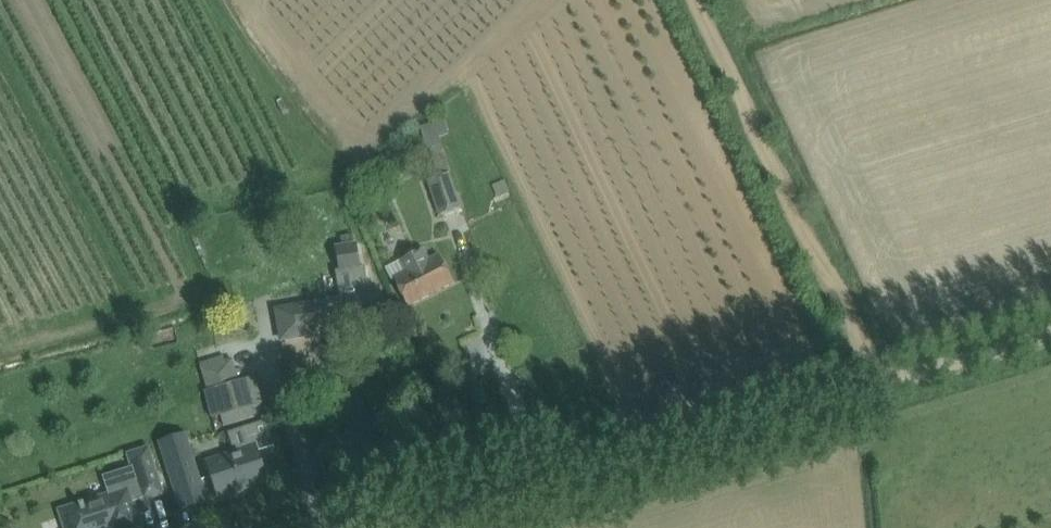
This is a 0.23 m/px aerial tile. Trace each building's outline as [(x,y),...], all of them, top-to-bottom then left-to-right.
[(450,172),(452,172),(444,146),(431,149),(440,176),(428,180),(439,216),(463,209),(459,194),(456,194),(450,172)] [(340,298),(308,304),(308,306),(312,328),(315,327),(384,315),(380,294),(380,291),(368,293),(364,267),(360,268),(357,244),(354,244),(352,234),(341,236),(343,246),(337,247),(341,271),(336,272),(340,298)] [(393,279),(397,286),(407,305),(453,281),(443,262),(439,255),(428,261),(422,249),(400,260),(407,272),(393,279)] [(308,304),(286,307),(291,341),(316,336),(315,327),(312,328),(308,306),(308,304)] [(211,419),(262,405),(255,378),(224,387),(217,363),(200,368),(207,391),(204,392),(211,419)] [(454,415),(450,405),(438,409),(442,419),(454,415)] [(274,445),(267,425),(265,420),(242,428),(248,446),(205,458),(217,494),(219,493),(220,497),(239,491),(237,487),(266,478),(257,451),(274,445)] [(202,487),(189,444),(185,433),(159,442),(176,495),(202,487)] [(162,493),(147,449),(129,455),(133,466),(141,493),(143,499),(162,493)] [(67,510),(73,527),(111,527),(116,526),(117,527),(134,527),(133,525),(138,524),(129,497),(141,493),(133,466),(103,476),(109,497),(83,505),(82,501),(77,503),(79,507),(67,510)]
